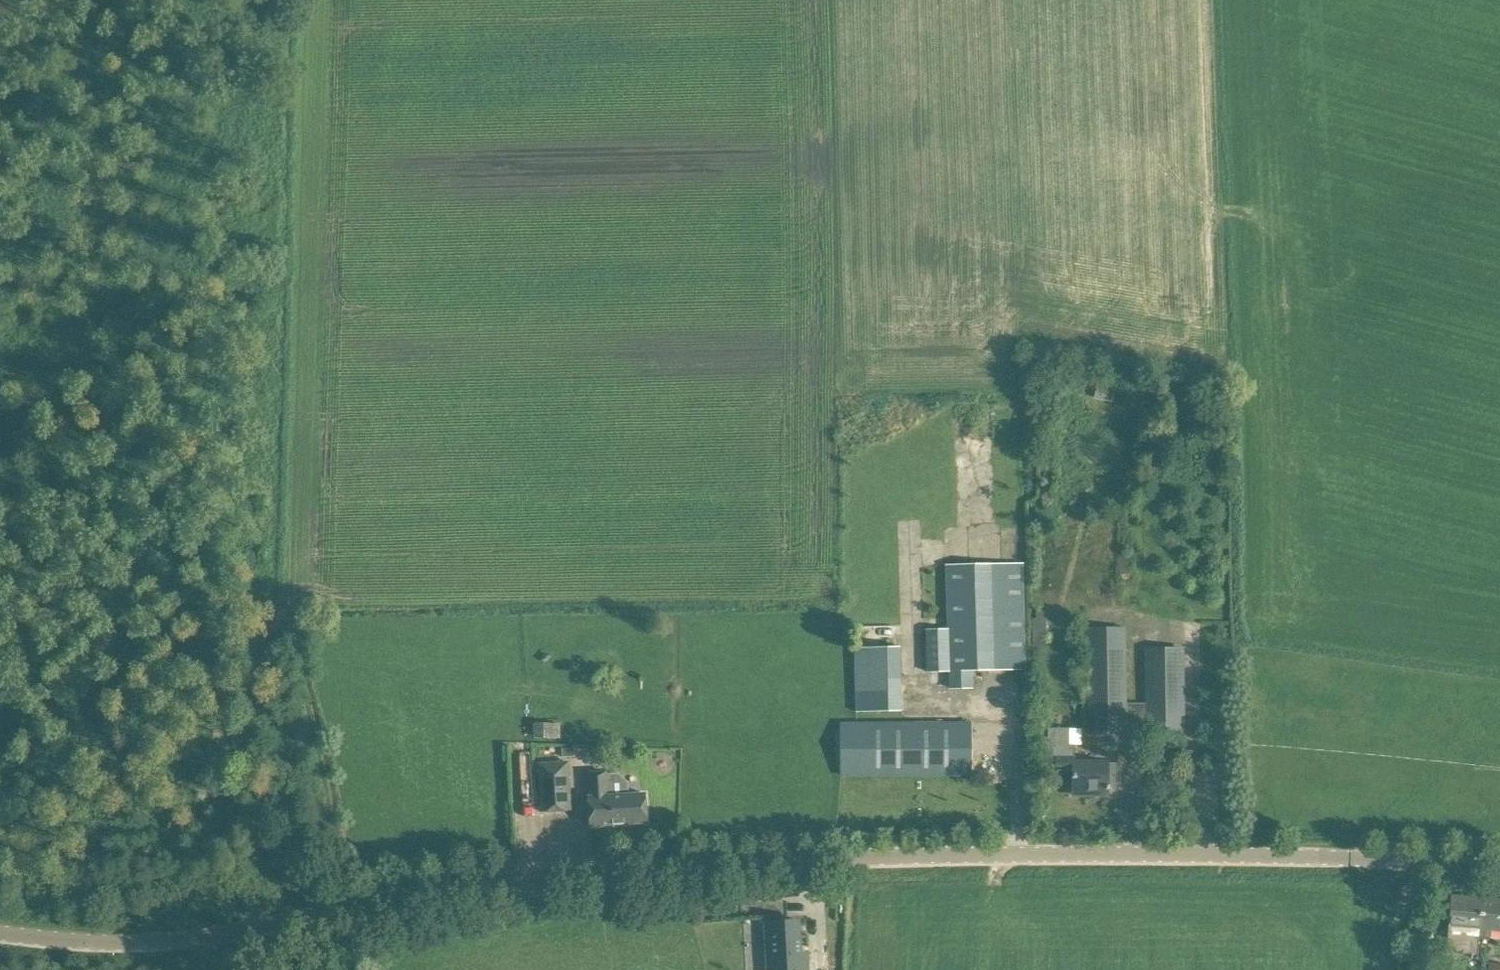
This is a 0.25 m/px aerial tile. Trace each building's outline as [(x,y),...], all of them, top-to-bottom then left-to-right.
[(1022,562),(946,564),(948,629),(927,629),(928,671),(949,671),(950,687),(972,687),(972,670),(1025,668),(1022,562)] [(1185,730),(1185,710),(1184,647),(1144,648),(1146,703),(1127,703),(1125,627),(1087,627),(1089,710),(1089,730),(1127,730),(1127,724),(1147,724),(1147,730),(1185,730)] [(899,646),(854,648),(856,711),(901,710),(899,646)] [(559,723),(533,724),(533,737),(559,737),(559,723)] [(971,723),(841,723),(841,774),(971,774),(971,723)] [(1074,744),(1070,744),(1070,728),(1048,728),(1048,770),(1056,771),(1073,771),(1073,789),(1088,789),(1088,795),(1107,795),(1107,788),(1120,788),(1120,770),(1107,770),(1107,762),(1074,762),(1074,756),(1074,744)] [(563,746),(563,756),(575,756),(575,746),(563,746)] [(568,760),(539,762),(539,775),(541,812),(570,810),(568,774),(568,760)] [(588,796),(589,805),(590,825),(647,821),(645,793),(629,794),(607,795),(606,773),(606,771),(590,772),(591,796),(588,796)] [(1451,896),(1448,933),(1462,935),(1460,946),(1477,948),(1478,936),(1479,936),(1480,928),(1499,930),(1499,900),(1451,896)] [(766,922),(767,938),(773,938),(774,951),(767,952),(768,969),(807,969),(807,966),(806,953),(800,953),(798,920),(775,921),(775,920),(771,920),(771,922),(766,922)] [(1491,962),(1489,969),(1499,969),(1499,964),(1491,962)]
